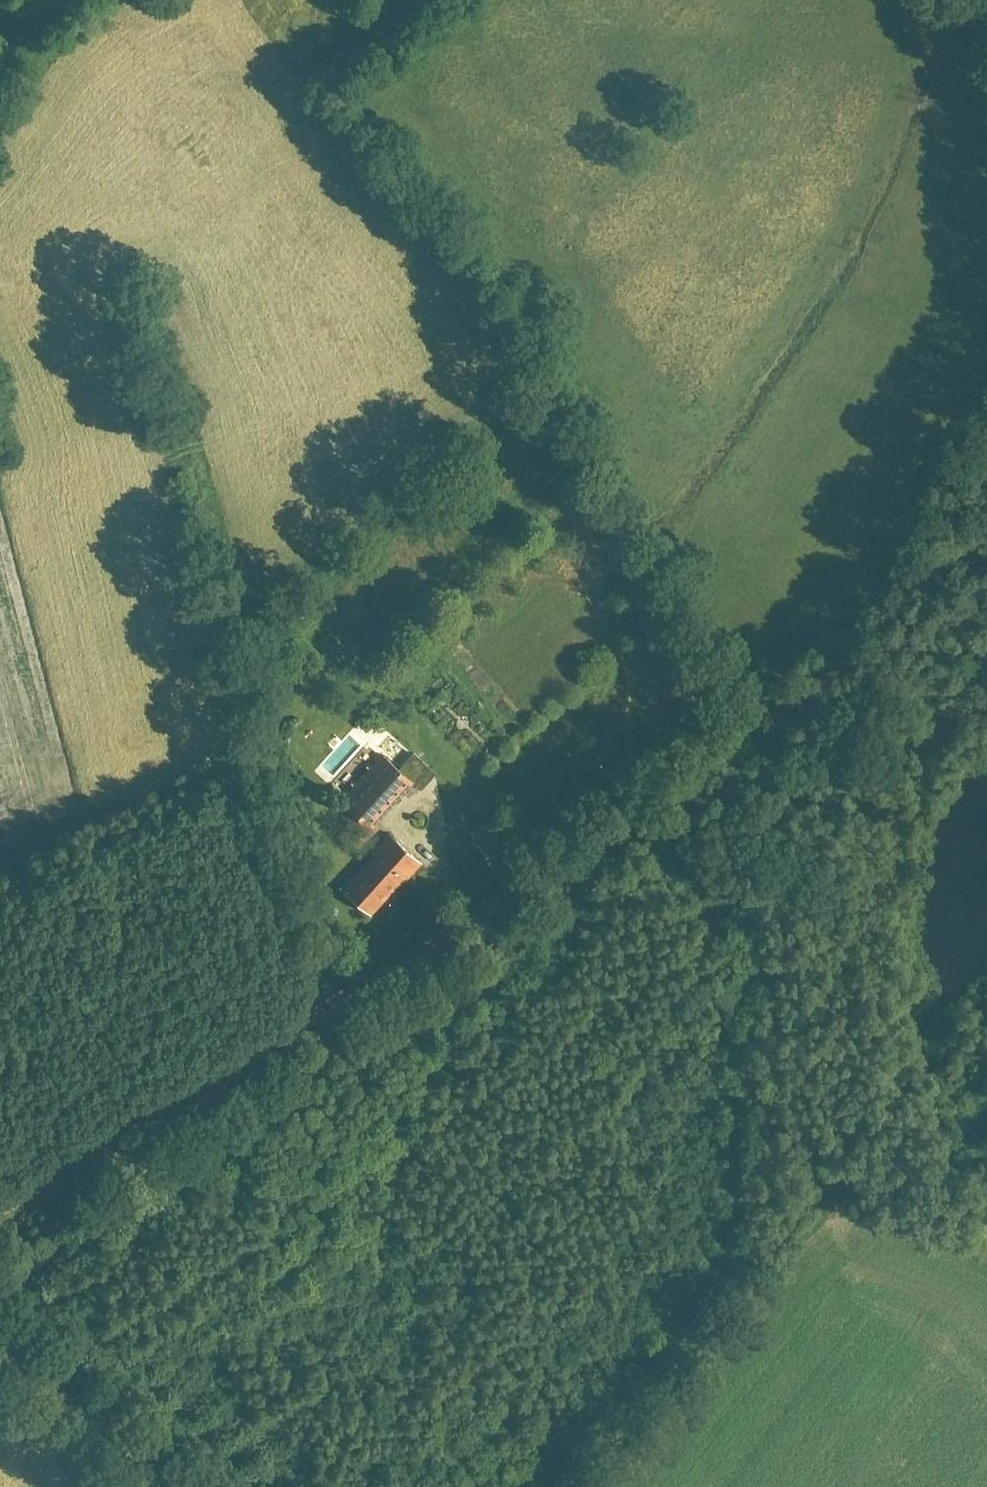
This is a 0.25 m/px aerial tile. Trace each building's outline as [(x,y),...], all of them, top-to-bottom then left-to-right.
[(338,801),(374,829),(409,785),(373,757),(338,801)] [(381,839),(339,893),(375,922),(418,868),(381,839)]
